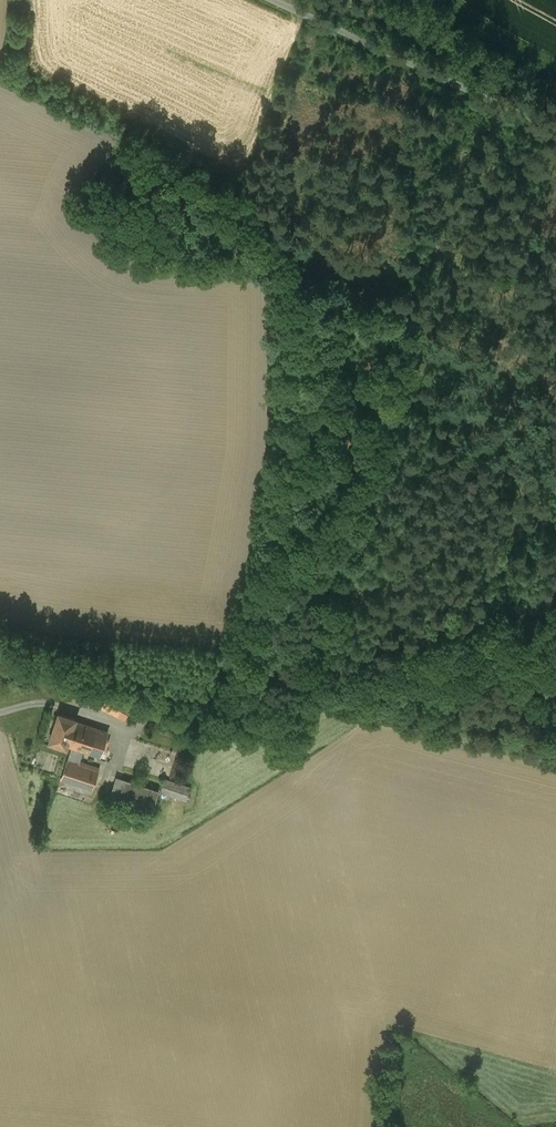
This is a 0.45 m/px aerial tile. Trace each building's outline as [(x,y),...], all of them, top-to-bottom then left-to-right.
[(135,697),(87,673),(81,684),(76,695),(124,719),(135,697)] [(164,708),(144,698),(140,707),(160,716),(164,708)] [(76,718),(58,713),(49,741),(66,747),(67,745),(75,720),(76,718)] [(107,731),(75,720),(67,745),(72,747),(67,761),(78,764),(83,750),(99,755),(107,731)] [(67,761),(66,761),(61,778),(92,788),(98,771),(78,764),(67,761)] [(158,791),(116,777),(110,795),(152,809),(158,791)] [(170,781),(164,779),(160,792),(186,800),(190,787),(170,781)]
